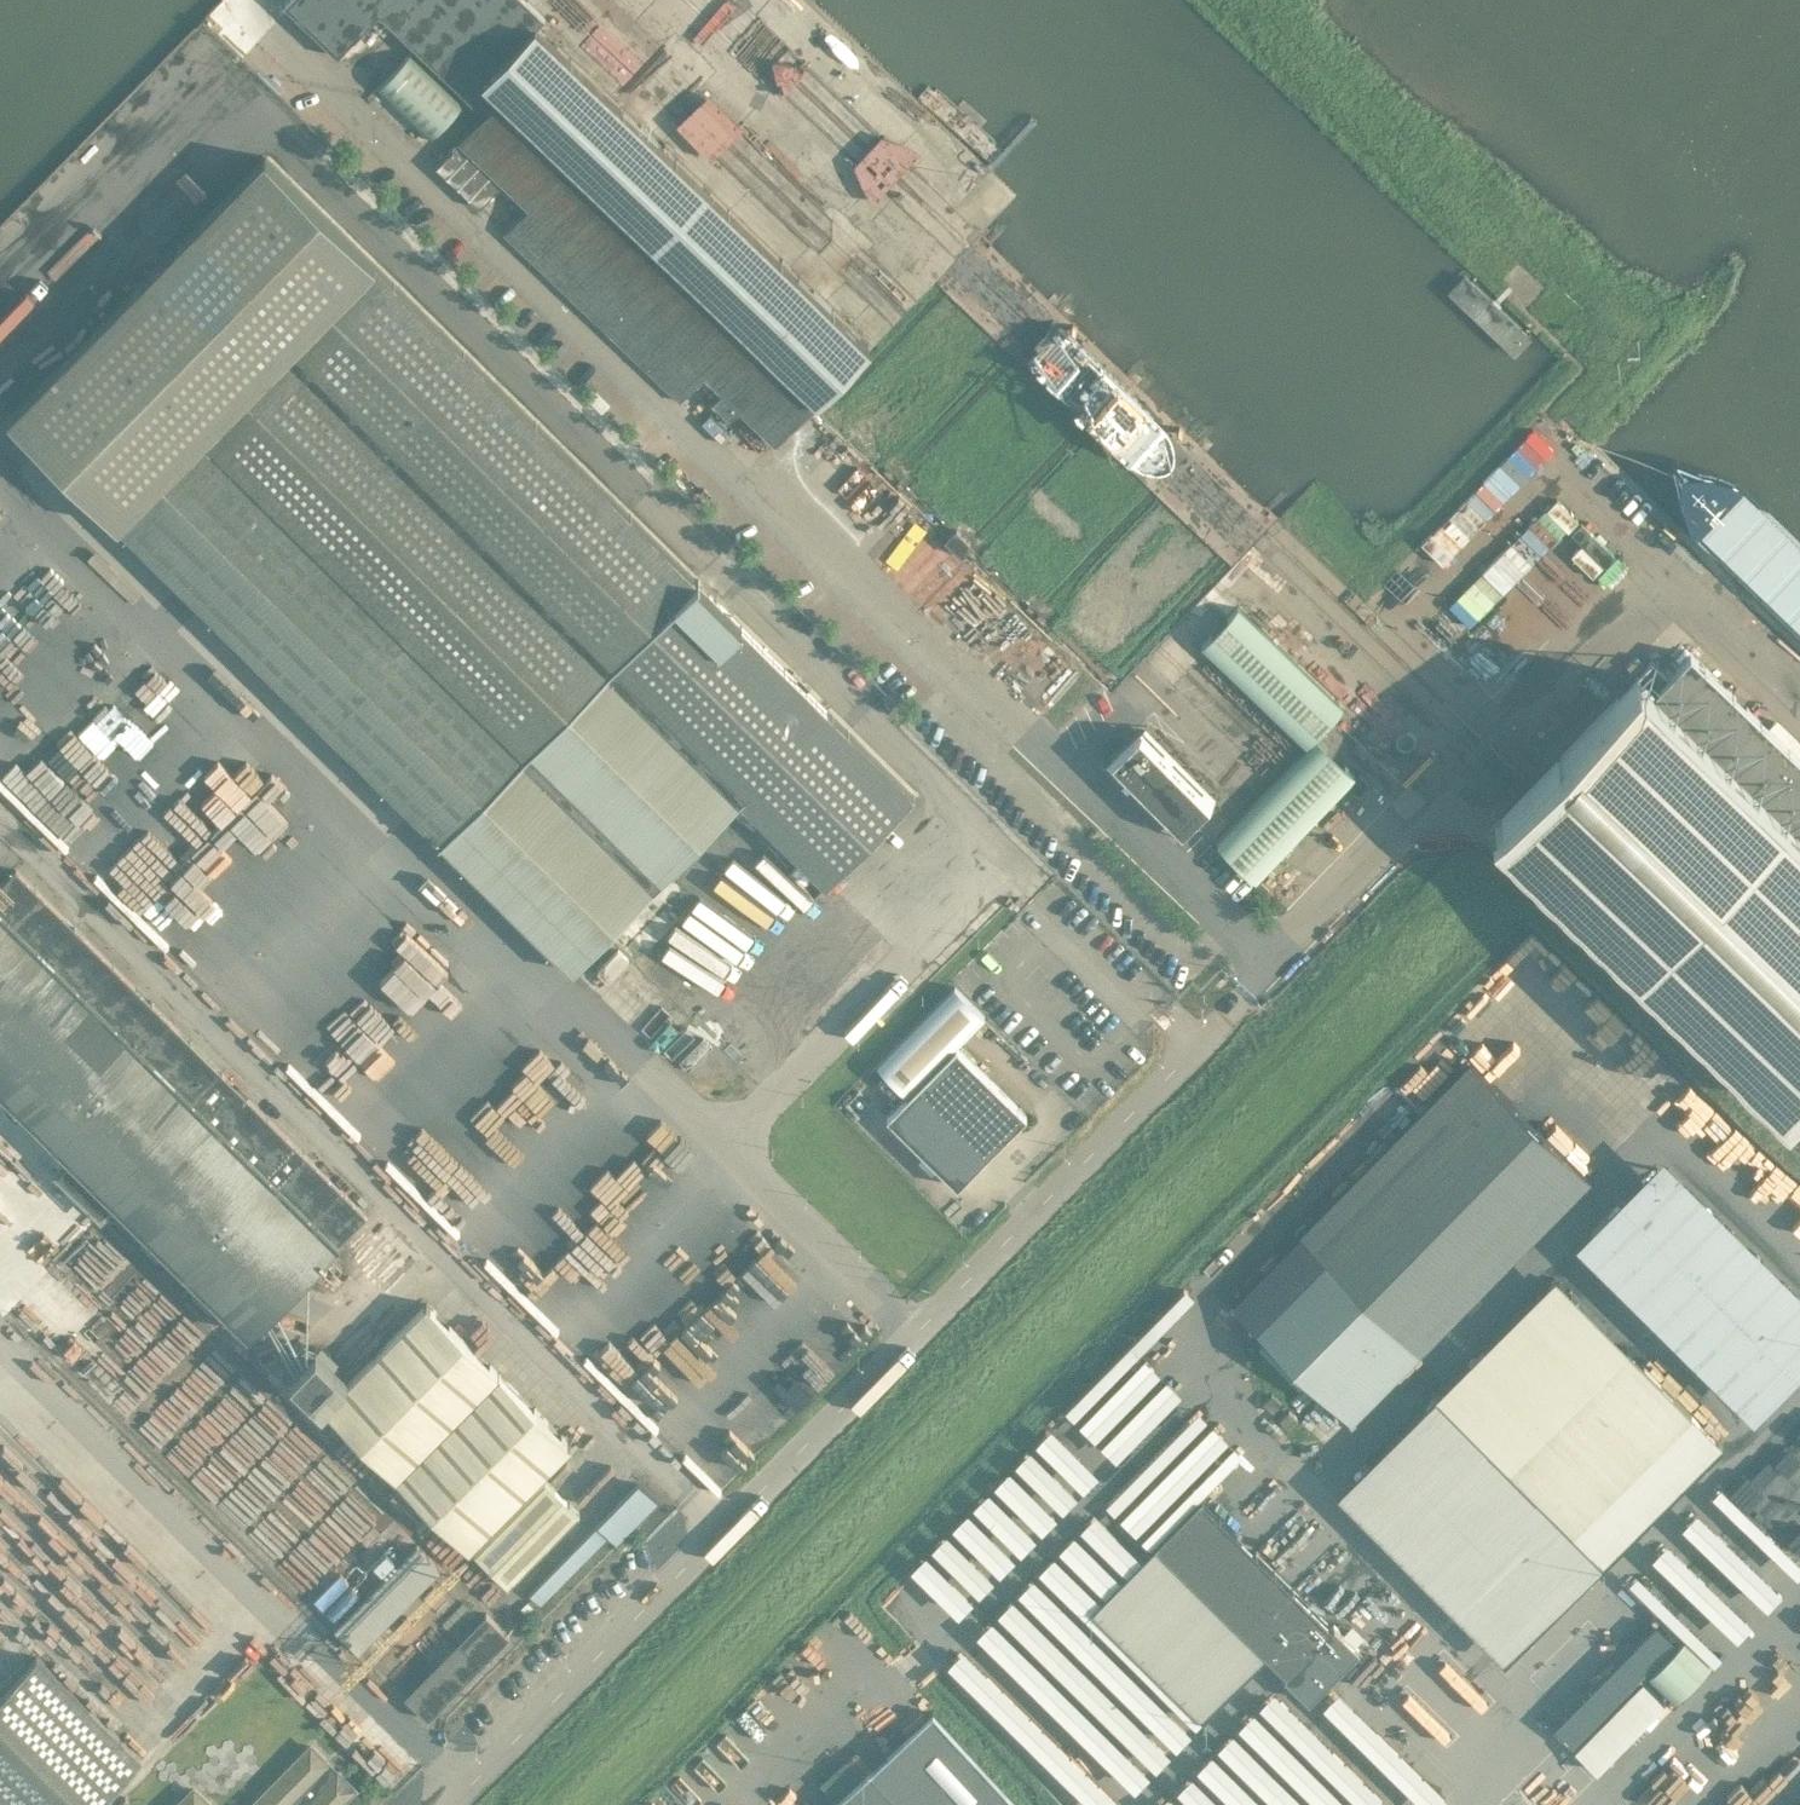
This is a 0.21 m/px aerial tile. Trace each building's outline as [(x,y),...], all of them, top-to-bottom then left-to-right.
[(336,51),(353,33),(353,34),(378,8),(483,109),(458,135),(528,202),(503,228),(679,396),(704,370),(774,437),(867,339),(517,5),(522,0),(282,0),(336,51)] [(458,104),(397,49),(369,81),(429,136),(458,104)] [(116,520),(438,834),(571,965),(739,794),(825,879),(912,791),(264,151),(7,412),(116,520)] [(1482,462),(1524,502),(1547,479),(1504,438),(1482,462)] [(955,522),(945,532),(943,535),(959,551),(971,538),(955,522)] [(1208,664),(1216,657),(1302,740),(1341,699),(1232,594),(1185,642),(1208,664)] [(1493,820),(1778,1092),(1799,1069),(1799,754),(1689,647),(1666,671),(1650,655),(1493,820)] [(1208,797),(1139,727),(1110,756),(1179,826),(1208,797)] [(1218,843),(1266,889),(1367,784),(1318,737),(1218,843)] [(72,1154),(64,1162),(84,1181),(79,1186),(100,1206),(112,1194),(247,1327),(363,1208),(15,864),(0,879),(0,1084),(72,1154)] [(1025,1110),(955,1041),(885,1111),(956,1180),(1025,1110)] [(1660,1053),(1647,1067),(1673,1090),(1686,1076),(1660,1053)] [(1349,1414),(1588,1173),(1470,1057),(1232,1299),(1349,1414)] [(1799,1362),(1799,1285),(1660,1147),(1573,1236),(1751,1411),(1799,1362)] [(1552,1269),(1333,1487),(1500,1651),(1716,1431),(1552,1269)] [(467,1543),(570,1439),(426,1297),(323,1402),(467,1543)] [(315,1343),(290,1369),(322,1399),(347,1373),(315,1343)] [(1222,1449),(1241,1435),(1228,1418),(1210,1432),(1222,1449)] [(1130,1444),(1138,1450),(1129,1461),(1154,1479),(1178,1446),(1145,1422),(1130,1444)] [(506,1580),(578,1508),(544,1473),(472,1545),(506,1580)] [(1307,1695),(1357,1644),(1332,1619),(1330,1621),(1198,1492),(1153,1539),(1284,1668),(1282,1670),(1307,1695)] [(357,1645),(439,1563),(415,1539),(334,1622),(357,1645)] [(338,1562),(314,1587),(332,1604),(356,1580),(338,1562)] [(427,1713),(508,1631),(485,1608),(403,1690),(427,1713)] [(1409,1611),(1394,1624),(1409,1640),(1424,1628),(1409,1611)] [(1678,1621),(1639,1657),(1666,1685),(1704,1648),(1678,1621)] [(140,1754),(36,1651),(0,1688),(0,1804),(90,1804),(140,1754)] [(1590,1754),(1641,1699),(1648,1706),(1665,1689),(1635,1661),(1582,1718),(1568,1733),(1590,1754)] [(1522,1701),(1549,1717),(1564,1693),(1537,1677),(1522,1701)] [(1247,1691),(1213,1728),(1226,1740),(1260,1702),(1247,1691)] [(931,1706),(824,1804),(1022,1804),(931,1706)] [(246,1804),(331,1804),(353,1783),(310,1741),(246,1804)] [(193,1783),(172,1804),(215,1804),(193,1783)]
